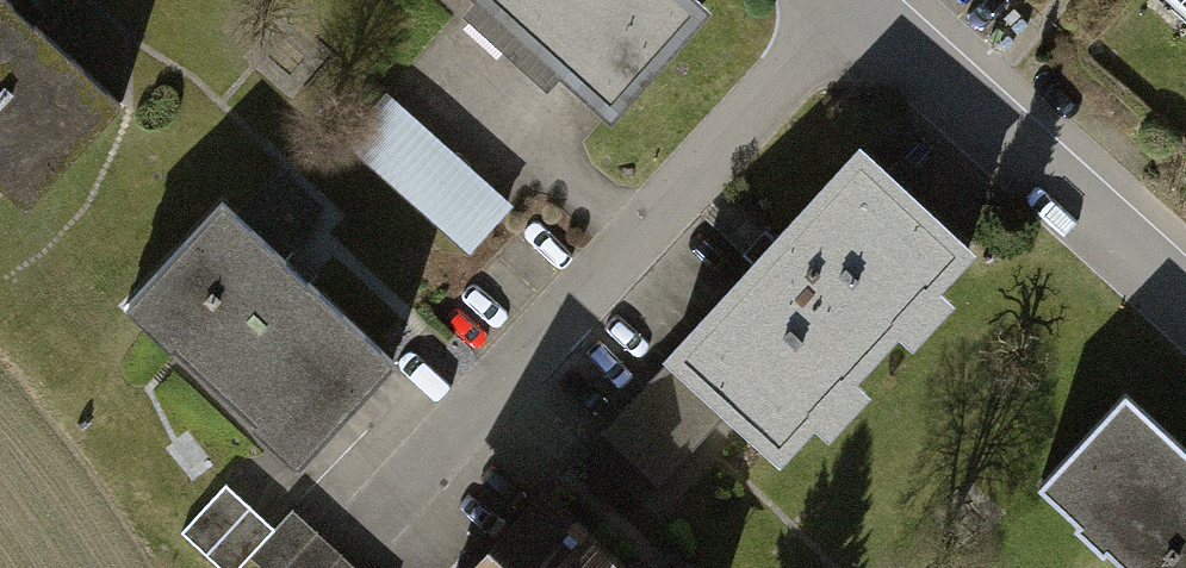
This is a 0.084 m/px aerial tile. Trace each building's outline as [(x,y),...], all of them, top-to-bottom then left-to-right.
[(5,0),(0,0),(0,184),(29,211),(124,111),(5,0)] [(619,121),(710,20),(688,0),(483,0),(619,121)] [(506,214),(387,101),(338,152),(457,265),(506,214)] [(864,156),(669,360),(731,419),(779,465),(814,428),(830,443),(871,400),(855,385),(897,341),(913,356),(955,311),(940,297),(975,261),(864,156)] [(393,371),(217,205),(118,308),(294,475),(393,371)] [(731,419),(669,360),(598,434),(660,493),(731,419)] [(1129,404),(1042,500),(1118,567),(1185,567),(1185,456),(1129,404)] [(290,515),(269,537),(218,489),(173,537),(206,567),(240,567),(245,563),(250,567),(346,567),(290,515)] [(537,493),(467,567),(617,567),(537,493)]
